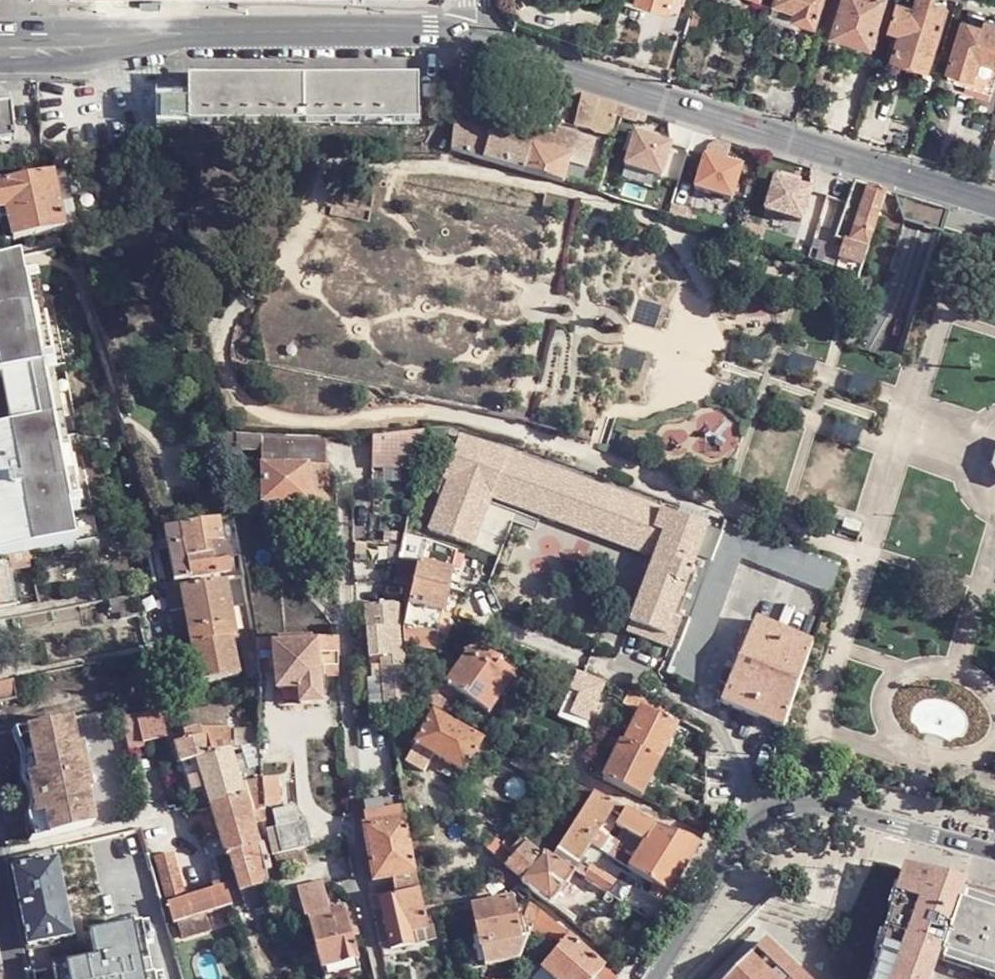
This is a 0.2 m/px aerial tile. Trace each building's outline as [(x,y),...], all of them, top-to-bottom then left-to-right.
[(637,2),(667,13),(672,0),(637,0),(637,2)] [(773,10),(816,25),(824,0),(776,0),(773,10)] [(833,32),(850,38),(854,29),(874,35),(884,0),(844,0),(833,32)] [(900,3),(891,29),(903,33),(895,56),(915,62),(917,53),(931,57),(948,6),(932,1),(932,0),(917,0),(914,7),(904,3),(900,3)] [(968,13),(952,61),(955,62),(953,69),(956,70),(955,72),(994,84),(994,14),(992,13),(989,20),(968,13)] [(929,67),(931,57),(917,53),(915,62),(929,67)] [(422,125),(423,79),(195,82),(195,127),(422,125)] [(616,109),(585,99),(575,127),(590,132),(594,121),(610,126),(616,109)] [(20,142),(16,106),(0,108),(0,145),(20,142)] [(455,123),(455,124),(453,147),(525,170),(537,134),(527,132),(524,145),(493,135),(478,131),(479,128),(455,123)] [(524,145),(527,132),(496,123),(493,135),(524,145)] [(617,159),(662,171),(671,135),(627,123),(617,159)] [(525,170),(564,182),(570,163),(586,169),(594,143),(560,132),(557,141),(549,138),(537,133),(537,134),(525,170)] [(177,137),(160,139),(162,151),(178,148),(177,137)] [(698,147),(688,184),(730,195),(740,158),(698,147)] [(768,157),(758,207),(802,216),(809,179),(795,176),(798,163),(768,157)] [(57,205),(52,176),(0,187),(0,212),(9,212),(15,240),(62,231),(57,205)] [(870,187),(856,183),(837,242),(851,246),(870,187)] [(869,250),(888,193),(870,187),(851,246),(848,256),(844,254),(841,262),(863,269),(864,265),(869,250)] [(940,234),(946,213),(925,207),(899,199),(892,217),(919,227),(940,234)] [(72,202),(57,205),(62,231),(76,227),(72,202)] [(5,559),(66,547),(60,515),(71,513),(29,291),(26,276),(22,257),(0,263),(0,380),(8,378),(15,415),(9,416),(12,431),(0,434),(0,533),(5,559)] [(12,431),(9,416),(15,415),(8,378),(0,380),(0,434),(12,431)] [(417,463),(422,434),(410,436),(393,438),(371,442),(371,462),(402,463),(417,463)] [(427,530),(470,549),(492,498),(512,454),(460,434),(433,495),(440,497),(427,530)] [(322,441),(258,440),(259,460),(322,459),(322,441)] [(992,450),(987,468),(994,484),(994,448),(992,450)] [(626,631),(679,652),(724,535),(512,454),(492,498),(653,559),(626,631)] [(324,504),(322,459),(259,460),(260,517),(305,517),(305,504),(324,504)] [(400,483),(413,485),(417,463),(402,463),(400,483)] [(71,513),(60,515),(66,547),(77,545),(71,513)] [(231,573),(223,534),(220,520),(183,526),(188,558),(192,579),(231,573)] [(183,526),(167,529),(172,561),(188,558),(183,526)] [(424,541),(404,535),(399,560),(419,564),(424,541)] [(419,564),(399,560),(397,574),(415,578),(419,564)] [(449,570),(419,564),(415,578),(409,603),(427,609),(441,615),(449,570)] [(0,571),(0,601),(1,605),(18,603),(11,569),(0,571)] [(252,633),(242,577),(234,579),(243,635),(252,633)] [(238,636),(229,580),(184,588),(194,645),(233,637),(238,636)] [(181,648),(194,645),(184,588),(166,591),(176,648),(181,648)] [(409,603),(403,626),(425,634),(427,609),(409,603)] [(378,661),(383,715),(405,706),(401,658),(400,658),(398,631),(399,631),(397,607),(363,609),(367,662),(378,661)] [(779,727),(812,644),(755,620),(720,701),(779,727)] [(254,640),(252,633),(243,635),(241,636),(249,680),(256,679),(254,640)] [(241,676),(233,637),(194,645),(202,684),(241,676)] [(202,684),(194,645),(181,648),(188,686),(202,684)] [(309,650),(309,657),(276,659),(272,659),(274,704),(297,703),(298,707),(317,706),(316,682),(337,681),(337,667),(336,648),(309,650)] [(484,649),(478,658),(496,671),(475,705),(493,716),(518,675),(502,664),(504,661),(484,649)] [(309,650),(275,652),(276,659),(309,657),(309,650)] [(447,687),(461,696),(475,705),(496,671),(478,658),(470,654),(447,687)] [(0,683),(0,705),(17,702),(15,680),(0,683)] [(442,683),(429,702),(438,708),(448,713),(461,696),(447,687),(442,683)] [(640,697),(629,691),(624,703),(636,709),(640,697)] [(487,734),(448,713),(438,708),(434,713),(484,741),(487,734)] [(163,710),(135,717),(141,741),(170,734),(163,710)] [(642,710),(624,745),(660,763),(676,727),(642,710)] [(429,723),(417,747),(417,748),(465,774),(472,762),(484,741),(434,713),(429,723)] [(25,820),(30,841),(94,826),(87,793),(90,792),(80,744),(76,745),(74,737),(70,719),(13,731),(15,741),(24,752),(20,754),(23,781),(29,781),(30,805),(28,807),(27,807),(26,809),(25,810),(25,812),(24,814),(24,816),(25,820)] [(500,742),(487,734),(484,741),(472,762),(485,769),(496,751),(500,742)] [(213,807),(245,796),(237,768),(232,748),(231,737),(208,741),(203,736),(177,745),(185,765),(200,760),(213,807)] [(622,744),(608,736),(604,745),(618,751),(622,744)] [(500,742),(496,751),(503,755),(507,745),(500,742)] [(660,763),(624,745),(622,744),(618,751),(617,752),(603,779),(642,800),(660,763)] [(245,796),(253,793),(245,766),(237,768),(245,796)] [(261,778),(262,791),(263,806),(276,806),(276,779),(261,778)] [(594,792),(571,779),(562,790),(587,804),(594,792)] [(241,892),(252,889),(261,886),(270,884),(269,872),(273,870),(271,859),(266,830),(263,806),(262,791),(253,793),(245,796),(213,807),(227,851),(230,852),(241,892)] [(627,809),(594,792),(587,804),(572,829),(591,843),(598,832),(611,810),(622,818),(627,809)] [(229,896),(241,892),(230,852),(227,851),(213,807),(196,812),(215,871),(214,890),(226,887),(229,896)] [(266,830),(271,859),(314,849),(308,822),(301,823),(298,807),(277,811),(280,827),(266,830)] [(402,809),(366,816),(368,829),(405,822),(402,809)] [(669,896),(699,845),(692,840),(687,839),(683,838),(676,836),(673,834),(668,832),(660,828),(627,809),(622,818),(619,825),(646,843),(638,854),(629,869),(654,886),(669,896)] [(405,822),(368,829),(365,829),(375,882),(391,879),(394,893),(420,888),(408,821),(405,822)] [(572,829),(556,856),(574,869),(577,864),(591,843),(572,829)] [(553,848),(530,831),(521,842),(526,844),(543,859),(550,852),(553,848)] [(598,832),(591,843),(601,849),(608,839),(598,832)] [(608,839),(601,849),(629,869),(638,854),(609,837),(608,839)] [(488,850),(508,866),(517,855),(512,851),(497,840),(488,850)] [(526,844),(521,842),(512,851),(517,855),(526,844)] [(508,866),(525,880),(543,859),(526,844),(517,855),(508,866)] [(54,849),(12,860),(14,871),(57,863),(54,849)] [(556,856),(550,852),(543,859),(525,880),(524,882),(553,906),(556,901),(571,878),(575,870),(574,869),(556,856)] [(155,857),(174,923),(231,907),(229,896),(226,887),(214,890),(186,898),(173,853),(155,857)] [(14,871),(28,950),(73,942),(57,863),(14,871)] [(574,869),(575,870),(583,875),(586,870),(577,864),(574,869)] [(586,870),(583,875),(607,891),(614,881),(591,864),(586,870)] [(161,901),(151,867),(132,872),(141,905),(161,901)] [(575,870),(571,878),(603,897),(607,891),(583,875),(575,870)] [(870,978),(933,978),(939,961),(966,888),(904,872),(870,978)] [(261,886),(252,889),(256,904),(264,901),(261,886)] [(304,923),(310,943),(318,970),(359,960),(345,909),(328,914),(321,886),(293,893),(301,923),(304,923)] [(664,904),(669,896),(654,886),(649,895),(664,904)] [(933,978),(994,978),(994,896),(966,888),(939,961),(933,978)] [(424,909),(421,891),(381,900),(392,951),(437,941),(431,916),(427,917),(424,909)] [(482,948),(522,940),(519,923),(514,901),(473,908),(482,948)] [(556,901),(553,906),(574,923),(577,918),(556,901)] [(534,930),(537,923),(541,913),(533,906),(525,923),(534,930)] [(563,945),(569,937),(541,913),(537,923),(563,945)] [(604,969),(569,937),(563,945),(541,968),(554,978),(595,978),(597,977),(604,969)] [(487,970),(520,963),(530,939),(522,940),(482,948),(487,970)] [(763,942),(727,978),(802,978),(763,942)] [(320,978),(337,978),(362,972),(359,960),(318,970),(320,978)] [(604,969),(597,977),(599,978),(616,978),(604,969)]
